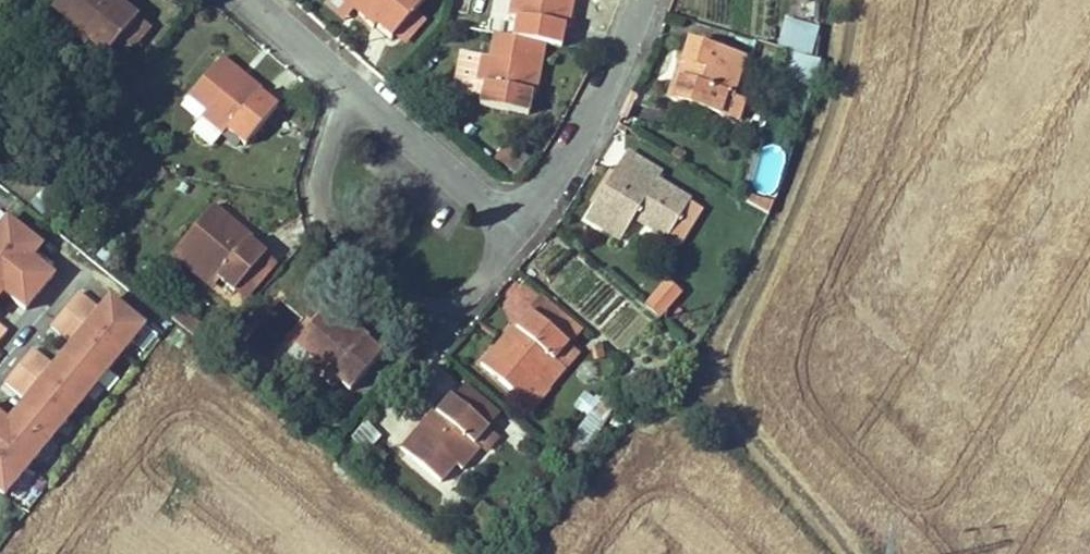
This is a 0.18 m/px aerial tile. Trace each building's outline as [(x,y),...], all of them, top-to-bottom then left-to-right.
[(51,8),(69,23),(64,29),(84,46),(85,47),(90,42),(106,55),(137,17),(121,4),(123,0),(58,0),(51,8)] [(326,4),(345,21),(353,11),(341,0),(330,0),(326,4)] [(353,11),(359,4),(364,8),(358,15),(373,28),(375,25),(391,38),(396,33),(414,12),(424,1),(422,0),(341,0),(353,11)] [(492,13),(510,17),(514,0),(495,0),(492,13)] [(513,38),(545,44),(561,47),(565,27),(568,28),(572,9),(563,7),(565,1),(573,2),(574,0),(514,0),(510,17),(517,18),(513,38)] [(573,2),(565,1),(563,7),(572,9),(573,2)] [(359,4),(353,11),(358,15),(364,8),(359,4)] [(423,20),(414,12),(396,33),(405,41),(423,20)] [(148,27),(137,17),(106,55),(113,62),(127,45),(130,48),(148,27)] [(540,69),(545,44),(513,38),(495,35),(490,58),(482,56),(477,83),(484,85),(480,105),(527,114),(531,94),(535,95),(539,75),(530,74),(532,68),(540,69)] [(84,46),(72,60),(89,75),(106,55),(90,42),(85,47),(84,46)] [(743,60),(689,43),(682,65),(682,66),(685,67),(675,101),(720,115),(726,96),(731,98),(743,60)] [(786,51),(779,76),(814,86),(820,60),(786,51)] [(262,89),(222,56),(189,96),(207,111),(201,117),(222,136),(227,131),(245,146),(277,108),(259,92),(262,89)] [(667,98),(675,101),(685,67),(682,66),(682,65),(678,64),(667,98)] [(731,98),(726,96),(720,115),(738,120),(744,102),(731,98)] [(529,156),(509,141),(498,157),(519,171),(529,156)] [(684,155),(676,150),(673,156),(681,161),(684,155)] [(661,175),(626,154),(586,219),(621,240),(636,216),(642,220),(640,222),(667,239),(689,202),(656,182),(661,175)] [(748,195),(747,202),(769,215),(774,203),(748,195)] [(702,210),(689,202),(667,239),(680,247),(702,210)] [(265,257),(266,255),(250,242),(253,238),(214,205),(180,244),(198,260),(192,266),(213,284),(218,279),(234,293),(235,291),(265,257)] [(3,292),(25,310),(53,276),(31,258),(41,246),(7,217),(0,225),(0,296),(3,292)] [(180,244),(172,254),(211,287),(213,284),(192,266),(198,260),(180,244)] [(275,266),(265,257),(235,291),(245,300),(275,266)] [(666,282),(645,307),(659,319),(680,293),(666,282)] [(4,497),(144,327),(110,300),(100,311),(78,293),(51,327),(73,345),(54,368),(32,349),(4,383),(26,401),(8,424),(0,418),(0,494),(4,497)] [(579,331),(541,300),(530,313),(568,345),(579,331)] [(349,320),(329,304),(295,343),(313,358),(308,365),(329,383),(333,378),(349,391),(382,354),(365,340),(368,337),(353,324),(348,330),(343,327),(349,320)] [(197,324),(180,310),(172,320),(189,334),(197,324)] [(568,345),(530,313),(516,329),(513,327),(500,342),(507,347),(503,352),(496,346),(480,366),(520,399),(535,381),(542,386),(559,365),(554,361),(568,345)] [(353,324),(349,320),(343,327),(348,330),(353,324)] [(197,324),(189,334),(210,352),(219,341),(197,324)] [(500,342),(496,346),(503,352),(507,347),(500,342)] [(313,358),(295,343),(287,354),(304,369),(308,365),(313,358)] [(535,381),(520,399),(534,410),(579,354),(568,345),(554,361),(559,365),(542,386),(535,381)] [(465,387),(454,400),(488,429),(499,416),(465,387)] [(424,435),(417,430),(401,449),(441,483),(456,465),(462,471),(480,450),(475,445),(488,429),(454,400),(450,397),(437,413),(433,410),(421,425),(428,431),(424,435)] [(350,441),(367,454),(381,436),(363,423),(350,441)] [(428,431),(421,425),(417,430),(424,435),(428,431)] [(498,437),(488,429),(475,445),(480,450),(484,453),(498,437)]
